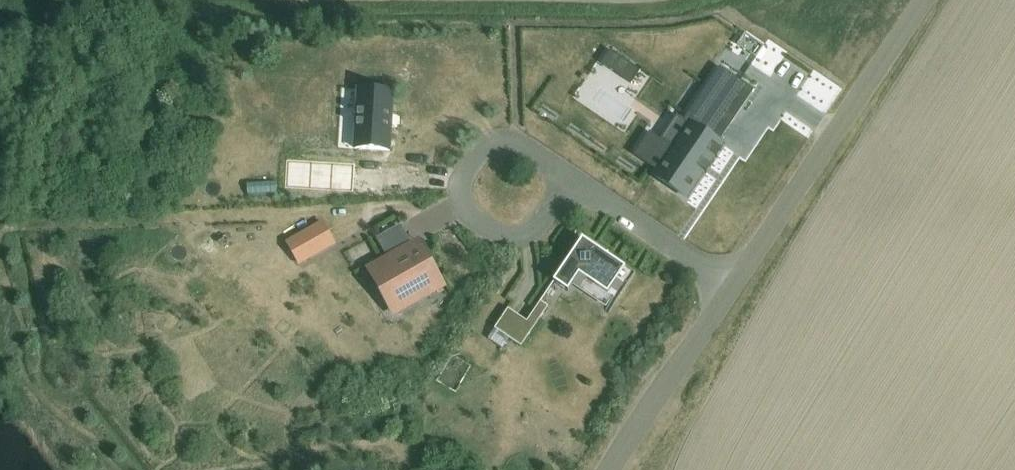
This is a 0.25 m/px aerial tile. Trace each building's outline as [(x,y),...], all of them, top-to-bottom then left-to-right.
[(613,72),(622,58),(610,50),(601,64),(613,72)] [(754,90),(720,67),(718,69),(720,70),(703,95),(704,95),(686,121),(690,124),(672,150),(658,140),(658,141),(650,136),(642,148),(637,155),(659,170),(655,176),(686,197),(722,144),(699,129),(712,109),(730,121),(751,91),(753,92),(754,90)] [(805,105),(825,116),(837,95),(817,84),(805,105)] [(358,89),(355,149),(389,151),(393,92),(358,89)] [(334,244),(323,223),(287,243),(299,264),(334,244)] [(582,239),(553,282),(568,292),(579,275),(617,300),(608,313),(609,314),(636,274),(582,239)] [(392,266),(379,273),(396,304),(411,295),(415,302),(431,293),(427,286),(440,279),(423,248),(407,257),(404,250),(388,259),(392,266)] [(316,294),(302,298),(306,310),(320,307),(316,294)] [(548,307),(540,302),(527,321),(520,317),(507,337),(521,346),(548,307)]
